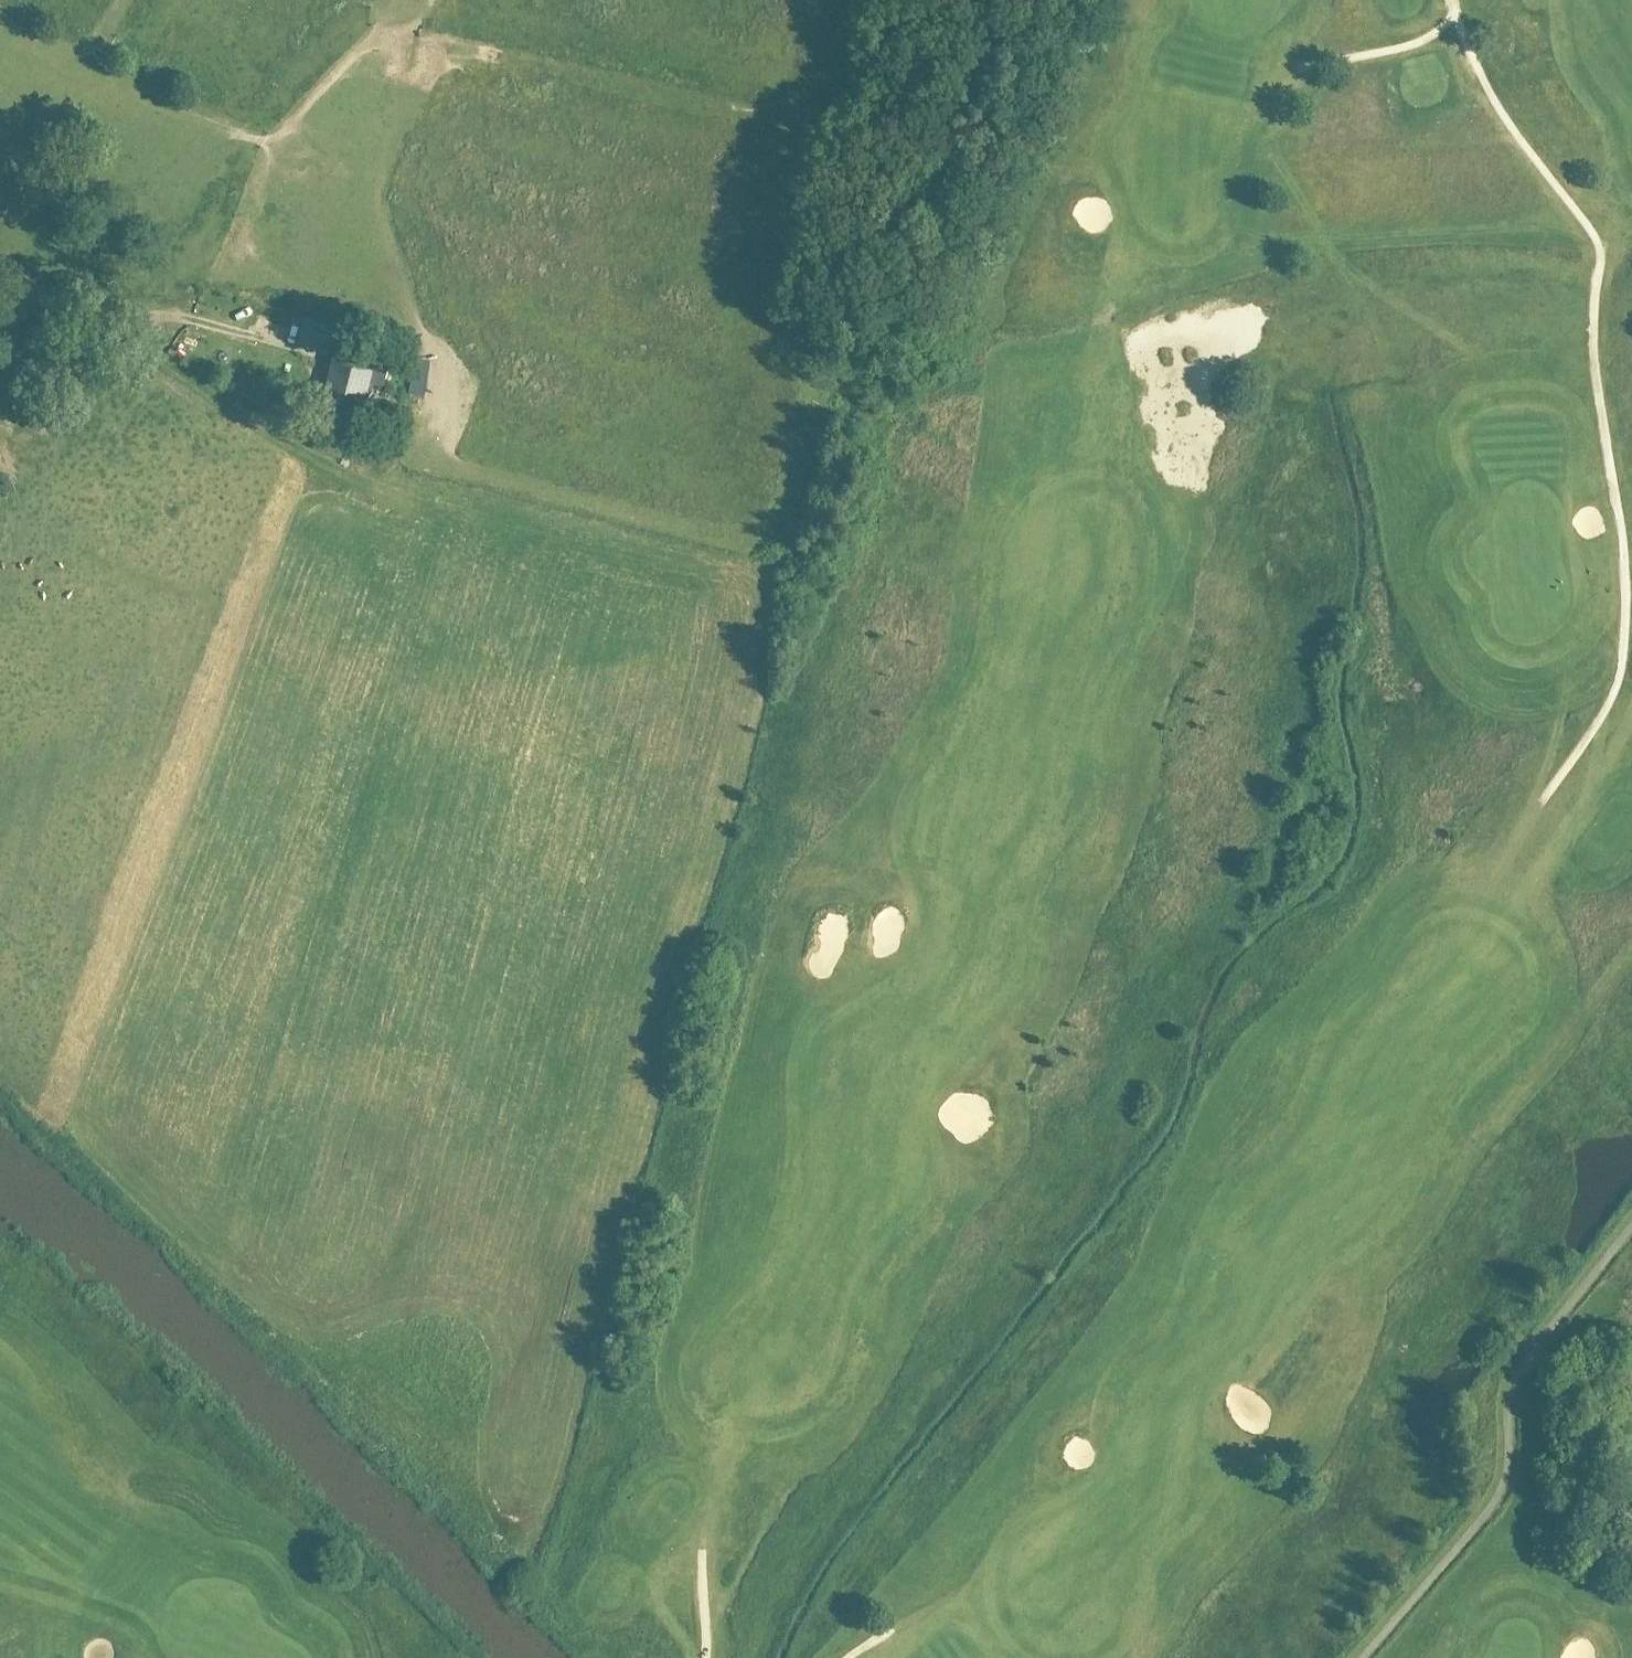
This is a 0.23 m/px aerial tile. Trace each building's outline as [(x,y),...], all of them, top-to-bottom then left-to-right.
[(306,330),(303,342),(325,349),(329,336),(306,330)] [(362,417),(370,382),(384,385),(389,362),(371,358),(368,372),(335,364),(325,408),(362,417)]
